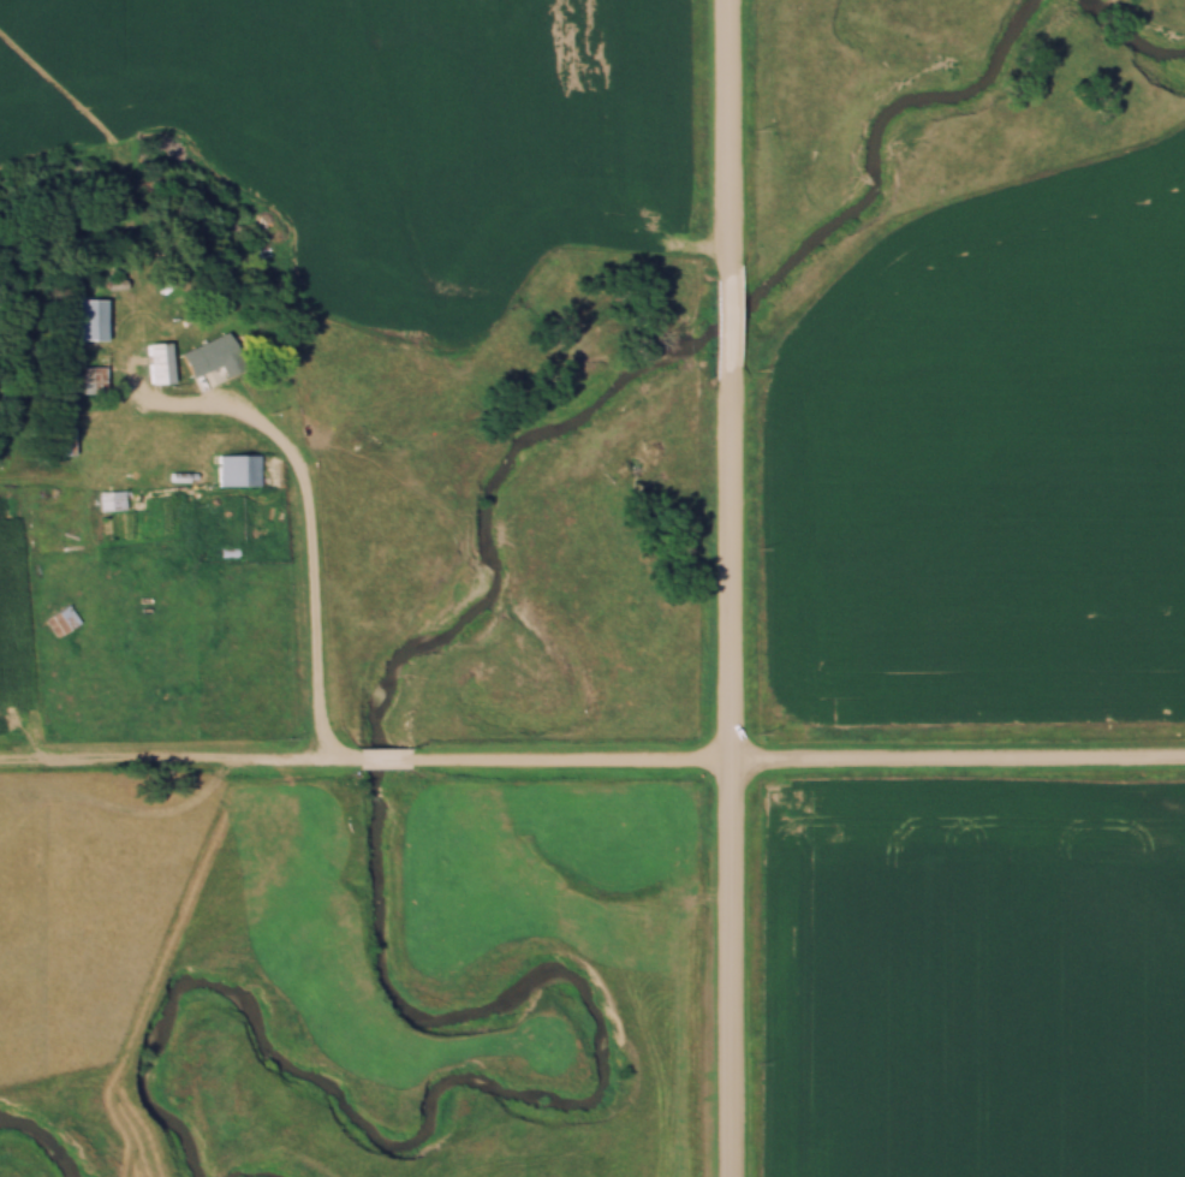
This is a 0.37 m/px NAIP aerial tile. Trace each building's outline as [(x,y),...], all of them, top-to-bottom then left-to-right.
[(81,344),(82,303),(109,303),(108,344),(81,344)] [(187,355),(232,337),(242,361),(197,379),(187,355)] [(154,388),(150,345),(173,344),(175,387),(154,388)] [(72,428),(51,428),(51,455),(72,455),(72,428)] [(216,455),(216,486),(257,486),(257,455),(216,455)] [(124,512),(124,492),(99,492),(99,512),(124,512)] [(80,623),(68,604),(45,618),(56,637),(80,623)]
